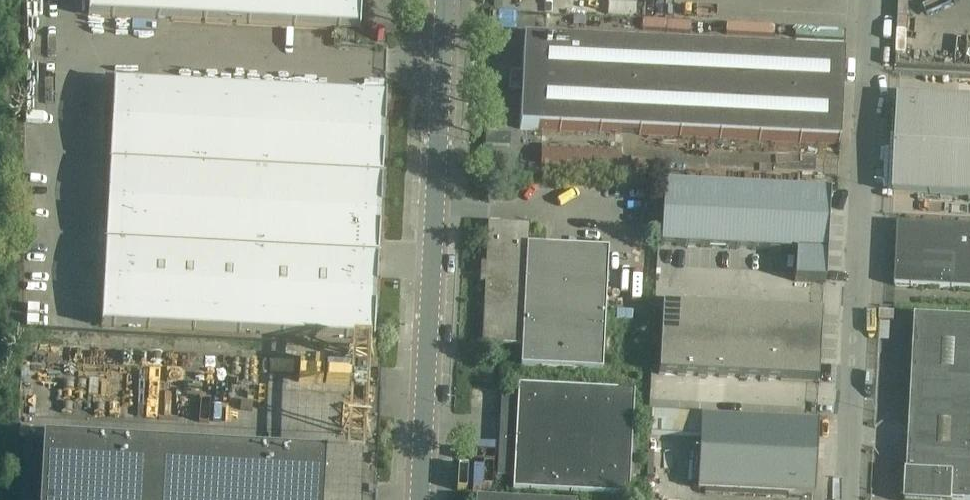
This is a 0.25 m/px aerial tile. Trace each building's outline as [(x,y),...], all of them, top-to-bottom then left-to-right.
[(89,16),(360,29),(362,0),(90,0),(89,16)] [(947,75),(952,0),(908,0),(903,72),(947,75)] [(341,41),(355,42),(355,32),(342,31),(341,41)] [(839,145),(839,137),(843,56),(541,41),(541,42),(524,41),(519,128),(537,129),(537,130),(839,145)] [(250,92),(115,86),(110,166),(246,172),(250,92)] [(250,92),(246,172),(382,179),(386,99),(250,92)] [(892,194),(969,198),(969,101),(897,97),(892,194)] [(541,137),(538,174),(619,179),(621,150),(557,146),(558,138),(541,137)] [(110,166),(106,246),(242,252),(246,172),(110,166)] [(378,258),(382,179),(246,172),(242,252),(378,258)] [(663,184),(660,245),(796,252),(794,281),(825,283),(830,194),(830,192),(828,192),(663,184)] [(521,346),(528,246),(529,225),(488,223),(482,344),(521,346)] [(894,287),(969,291),(969,228),(898,224),(894,287)] [(238,332),(242,252),(106,246),(102,326),(238,332)] [(608,250),(528,246),(521,346),(520,366),(602,370),(608,250)] [(242,252),(238,332),(374,339),(378,258),(242,252)] [(662,305),(658,374),(818,382),(822,313),(662,305)] [(915,317),(907,473),(905,473),(905,490),(906,490),(906,499),(969,499),(969,320),(915,317)] [(633,392),(517,386),(517,394),(500,393),(496,477),(513,478),(512,491),(628,496),(633,392)] [(879,412),(889,413),(890,398),(880,397),(879,412)] [(699,436),(700,416),(700,415),(650,411),(649,434),(699,436)] [(700,416),(699,436),(696,489),(814,494),(817,421),(700,416)] [(21,499),(322,499),(324,458),(42,442),(24,441),(21,499)]
